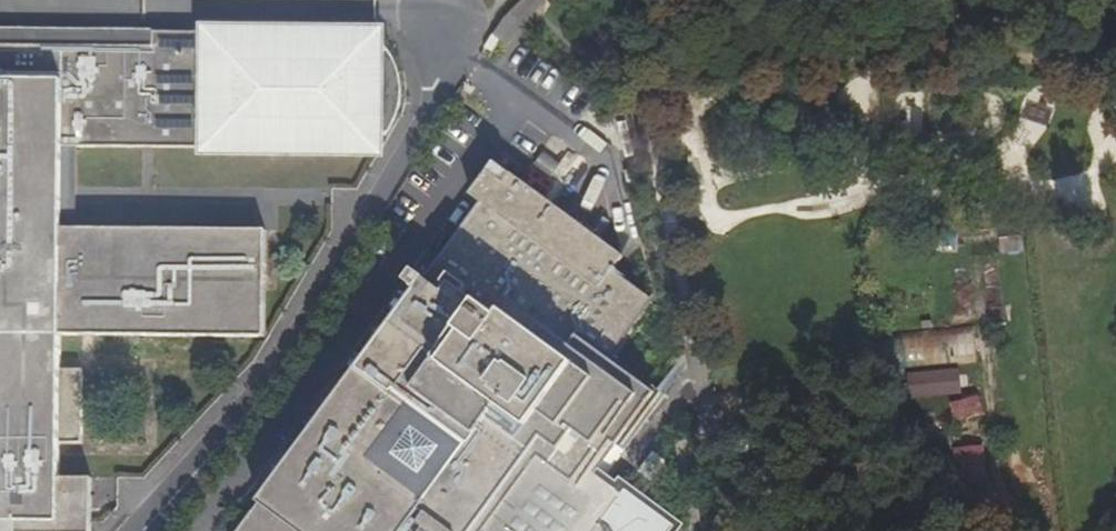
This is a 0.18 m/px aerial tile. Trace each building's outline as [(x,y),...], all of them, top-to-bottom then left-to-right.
[(507,43),(547,0),(526,0),(496,32),(507,43)] [(151,56),(151,42),(151,40),(0,39),(0,54),(151,56)] [(382,146),(390,136),(395,123),(398,110),(399,98),(398,88),(395,79),(392,72),(389,65),(384,58),(375,57),(375,45),(151,42),(151,56),(0,54),(0,197),(15,197),(13,283),(0,283),(0,525),(12,526),(11,530),(87,530),(87,522),(87,485),(55,484),(56,450),(78,450),(79,377),(56,377),(57,342),(261,345),(262,239),(70,237),(71,156),(373,159),(373,146),(382,146)] [(666,527),(586,469),(602,447),(608,452),(649,396),(606,363),(645,311),(607,282),(619,267),(535,206),(491,174),(467,206),(478,213),(431,276),(436,279),(424,290),(421,288),(412,281),(403,292),(413,300),(242,530),(663,530),(666,527)] [(0,197),(0,283),(13,283),(15,197),(0,197)] [(975,335),(890,336),(890,364),(976,362),(975,335)] [(962,395),(961,370),(910,371),(910,395),(962,395)] [(953,419),(982,415),(980,396),(951,399),(953,419)] [(985,443),(969,446),(974,472),(990,469),(985,443)]
